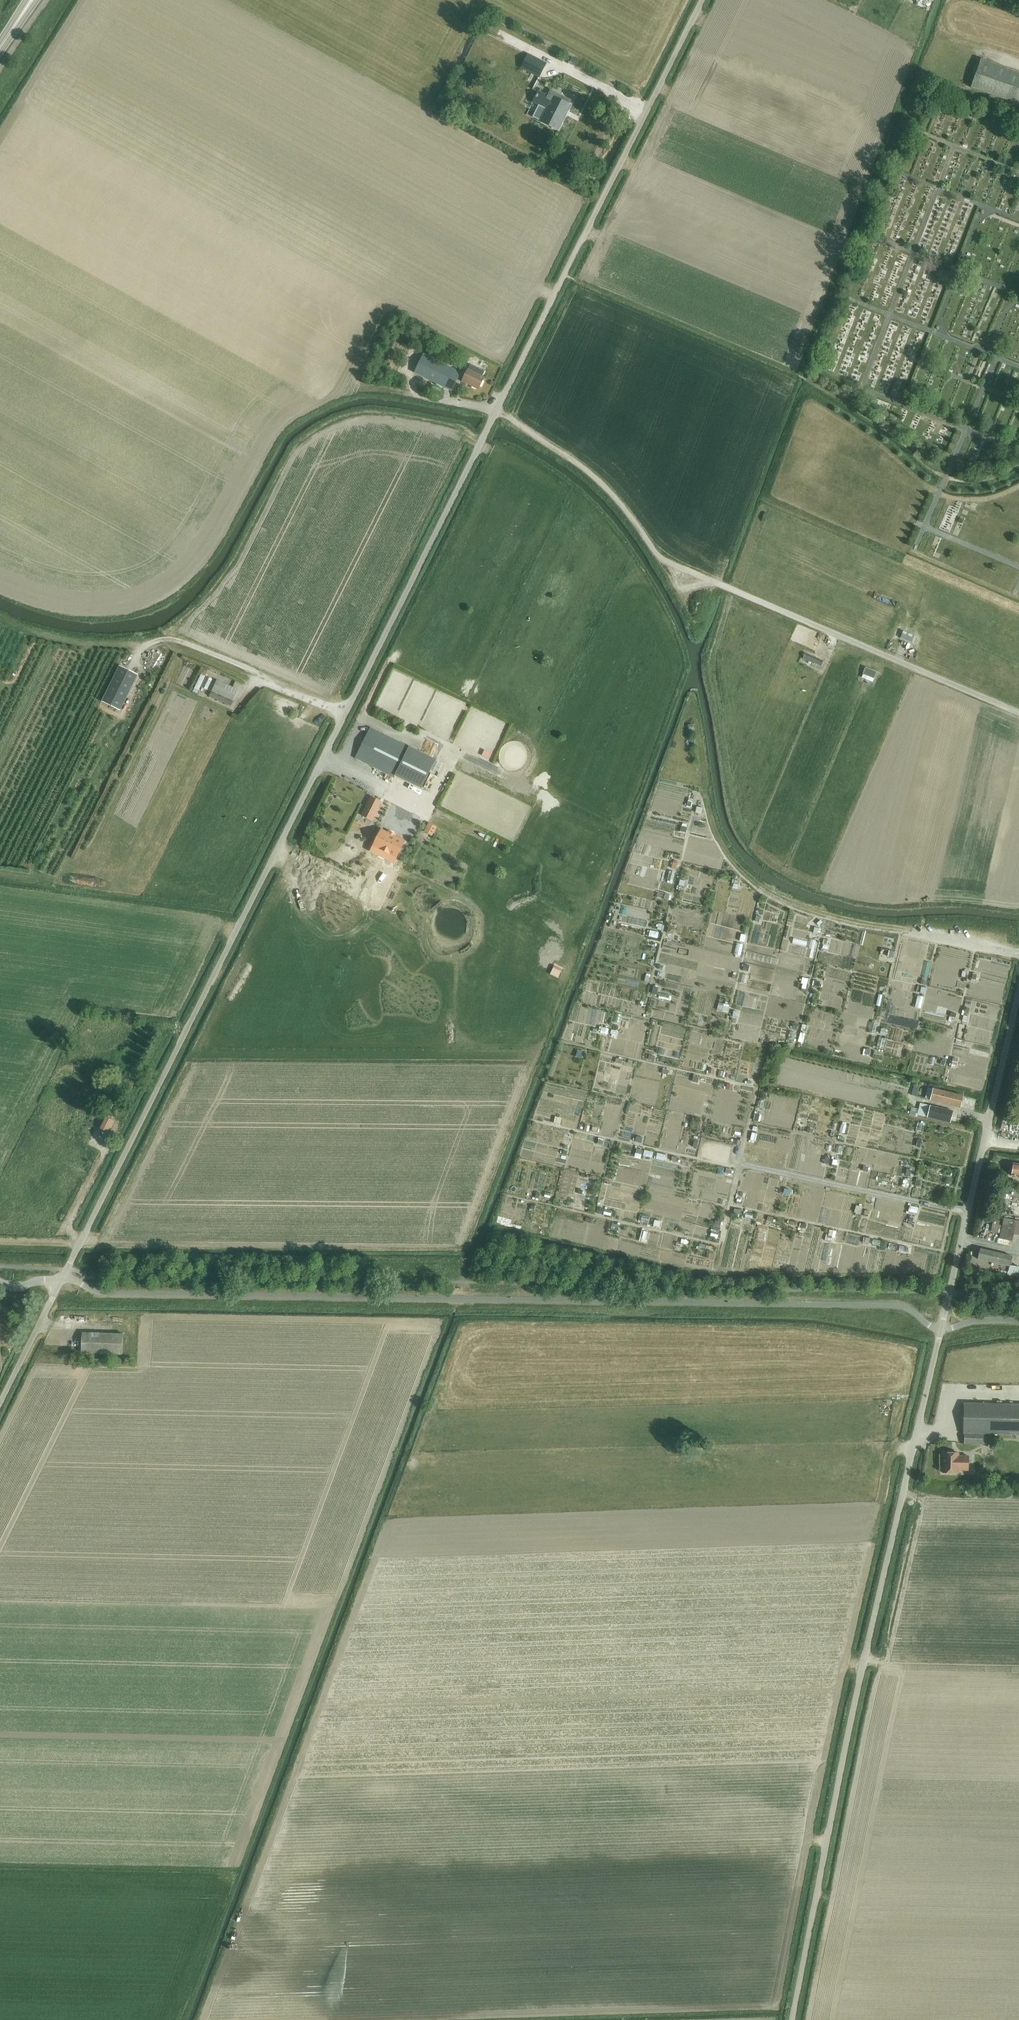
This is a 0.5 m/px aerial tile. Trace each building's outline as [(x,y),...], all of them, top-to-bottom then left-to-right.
[(547,63),(529,54),(521,68),(539,77),(547,63)] [(981,59),(971,87),(1018,105),(1018,72),(981,59)] [(538,91),(533,102),(547,109),(541,122),(558,130),(571,105),(569,105),(571,100),(551,90),(548,96),(538,91)] [(415,373),(451,391),(460,372),(424,355),(415,373)] [(468,370),(462,381),(478,389),(484,378),(468,370)] [(903,632),(900,638),(911,643),(914,636),(903,631),(903,632)] [(803,659),(808,661),(811,656),(805,653),(803,659)] [(120,666),(102,702),(120,711),(138,675),(120,666)] [(866,668),(862,677),(873,682),(877,672),(866,668)] [(197,694),(197,693),(206,676),(201,674),(193,691),(197,694)] [(217,680),(211,693),(210,696),(231,706),(239,689),(217,680)] [(370,728),(355,758),(394,777),(395,775),(421,788),(435,760),(370,728)] [(484,750),(481,755),(488,759),(491,754),(484,750)] [(363,815),(363,816),(372,820),(381,802),(372,798),(366,810),(371,812),(368,818),(363,815)] [(430,823),(425,831),(433,835),(437,827),(430,823)] [(389,832),(383,846),(402,856),(409,842),(389,832)] [(682,994),(691,995),(692,980),(683,979),(682,994)] [(642,1023),(645,1011),(626,1005),(623,1017),(642,1023)] [(878,1027),(878,1016),(870,1015),(870,1027),(878,1027)] [(878,1041),(885,1042),(887,1030),(881,1029),(878,1041)] [(130,1091),(133,1081),(126,1079),(122,1088),(130,1091)] [(932,1089),(930,1099),(960,1106),(963,1095),(939,1089),(940,1085),(934,1084),(933,1088),(932,1089)] [(105,1095),(126,1098),(127,1092),(105,1089),(105,1095)] [(920,1109),(918,1115),(928,1117),(950,1122),(953,1112),(931,1107),(921,1104),(920,1109)] [(115,1121),(105,1116),(99,1128),(109,1133),(115,1121)] [(550,1160),(550,1170),(560,1170),(560,1160),(550,1160)] [(1012,1163),(1010,1175),(1018,1176),(1018,1164),(1012,1163)] [(653,1219),(655,1213),(646,1210),(645,1216),(653,1219)] [(1004,1217),(1000,1238),(1011,1241),(1013,1233),(1018,1235),(1018,1220),(1004,1217)] [(993,1219),(991,1228),(1000,1229),(1001,1225),(998,1225),(999,1221),(993,1219)] [(1010,1266),(1012,1256),(980,1249),(977,1258),(1010,1266)] [(122,1354),(122,1333),(82,1332),(82,1353),(122,1354)] [(964,1434),(964,1444),(984,1444),(985,1434),(1018,1435),(1018,1404),(964,1403),(963,1433),(964,1434)] [(958,1474),(959,1471),(968,1471),(968,1455),(959,1455),(959,1453),(943,1453),(943,1473),(958,1474)]
